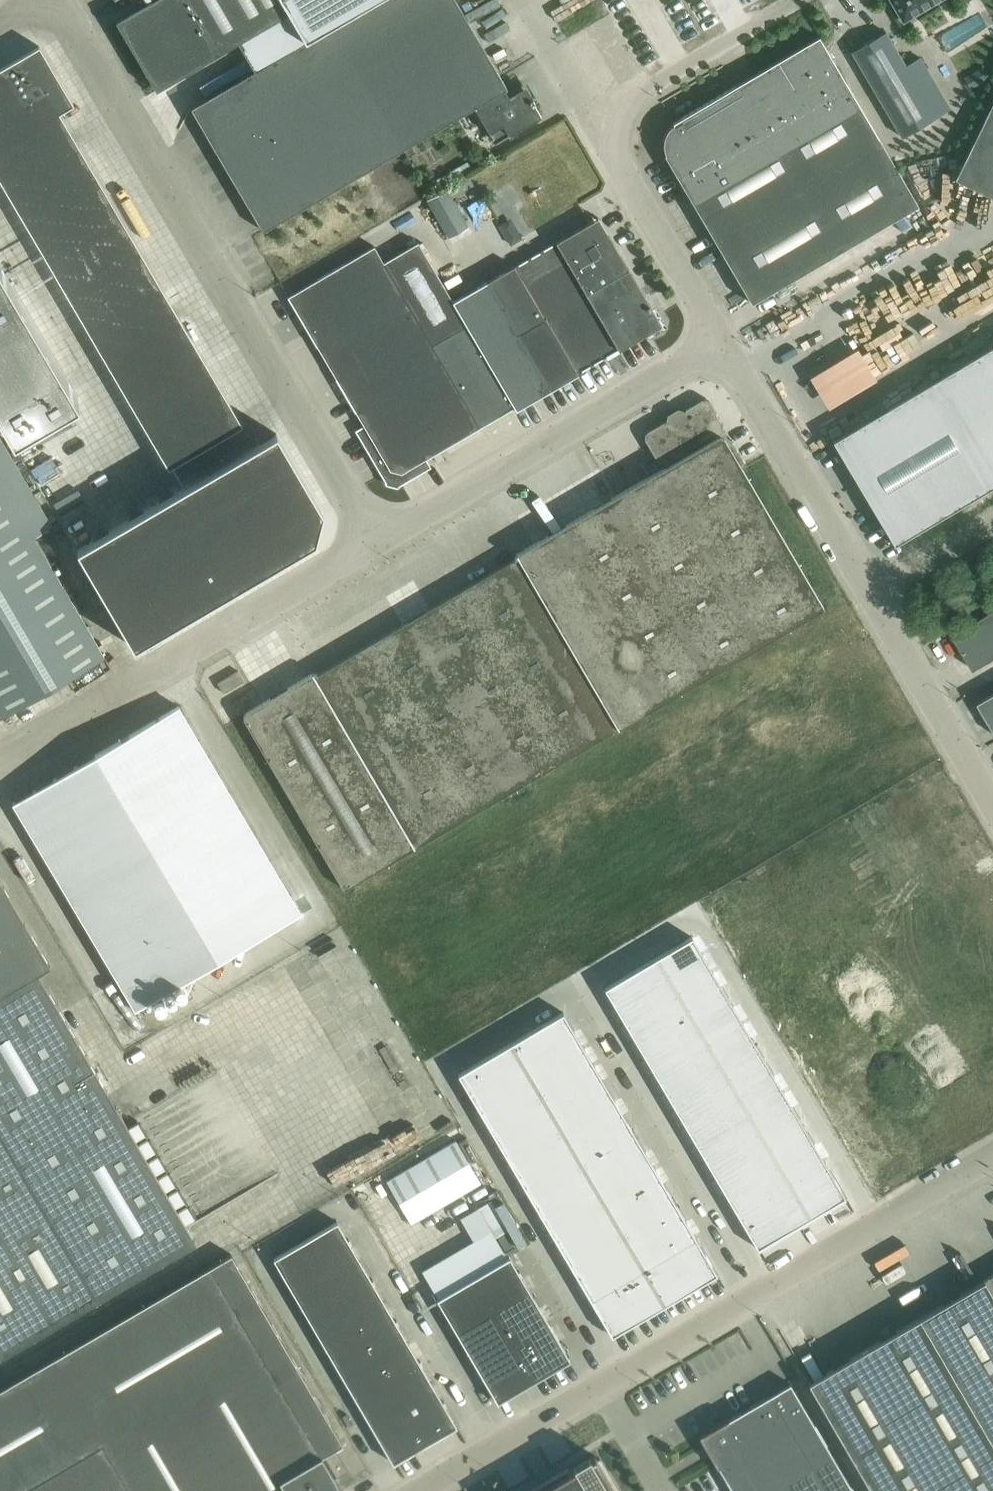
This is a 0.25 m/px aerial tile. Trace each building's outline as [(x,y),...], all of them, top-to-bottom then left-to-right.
[(137,8),(116,20),(156,89),(237,42),(254,71),(330,26),(346,17),(376,0),(132,0),(137,8)] [(330,26),(401,148),(402,148),(474,106),(495,143),(541,116),(524,88),(508,98),(503,89),(505,88),(454,0),(376,0),(346,17),(330,26)] [(904,24),(944,0),(889,0),(904,24)] [(254,71),(192,107),(214,145),(216,144),(243,190),(241,191),(263,229),(401,148),(330,26),(254,71)] [(896,128),(902,137),(936,116),(915,81),(885,30),(851,50),(896,128)] [(918,204),(819,35),(672,121),(678,130),(674,133),(671,144),(673,148),(664,153),(751,302),(918,204)] [(0,72),(0,190),(165,472),(239,430),(55,118),(69,110),(67,107),(61,110),(46,84),(52,81),(50,77),(35,51),(0,72)] [(966,77),(971,86),(988,76),(983,67),(966,77)] [(965,156),(967,157),(968,181),(967,183),(992,196),(992,99),(965,156)] [(446,187),(427,198),(448,236),(468,225),(446,187)] [(512,213),(498,215),(502,244),(516,242),(512,213)] [(486,281),(453,300),(495,373),(517,409),(578,373),(578,372),(618,348),(619,349),(661,324),(608,233),(603,236),(593,219),(514,265),(486,281)] [(374,245),(288,295),(365,426),(358,430),(383,473),(382,474),(387,483),(397,486),(402,483),(401,481),(429,465),(425,458),(514,406),(453,300),(417,241),(384,261),(374,245)] [(12,433),(77,395),(0,264),(0,412),(12,433)] [(831,439),(894,544),(992,485),(992,343),(831,439)] [(823,606),(742,467),(744,466),(745,462),(731,437),(727,437),(721,426),(722,423),(708,398),(704,397),(684,409),(683,413),(683,414),(670,422),(670,421),(666,420),(645,432),(644,436),(658,460),(662,461),(665,465),(516,553),(514,557),(317,673),(313,671),(241,713),(343,887),(823,606)] [(276,432),(77,549),(134,647),(315,541),(317,530),(319,524),(322,511),(276,432)] [(0,437),(0,717),(104,656),(33,535),(51,525),(0,437)] [(953,633),(974,669),(992,658),(992,610),(954,633),(953,633)] [(979,702),(992,725),(992,693),(979,702)] [(300,910),(178,704),(12,801),(135,1008),(300,910)] [(0,1358),(196,1243),(48,991),(38,974),(51,967),(0,880),(0,1358)] [(690,934),(603,984),(756,1243),(842,1192),(690,934)] [(562,1011),(458,1072),(612,1332),(716,1271),(562,1011)] [(294,1018),(227,1052),(308,1214),(376,1180),(294,1018)] [(455,1140),(386,1181),(411,1222),(480,1181),(455,1140)] [(241,1209),(222,1215),(229,1237),(248,1230),(241,1209)] [(317,1259),(348,1240),(336,1220),(305,1239),(317,1259)] [(285,1278),(317,1259),(305,1239),(273,1257),(285,1278)] [(348,1240),(317,1259),(327,1277),(359,1258),(348,1240)] [(342,1490),(334,1478),(348,1469),(335,1447),(342,1444),(231,1254),(0,1389),(0,1490),(340,1490),(342,1490)] [(444,1314),(447,1318),(448,1317),(497,1401),(498,1401),(497,1399),(567,1358),(568,1360),(570,1359),(521,1275),(522,1274),(519,1270),(518,1270),(509,1255),(437,1298),(445,1313),(444,1314)] [(340,1298),(371,1280),(359,1258),(327,1277),(340,1298)] [(317,1259),(285,1278),(295,1296),(327,1277),(317,1259)] [(968,1288),(808,1383),(871,1490),(992,1490),(992,1273),(968,1288)] [(308,1317),(340,1298),(327,1277),(295,1296),(308,1317)] [(352,1318),(383,1300),(371,1280),(340,1298),(352,1318)] [(319,1337),(352,1318),(340,1298),(308,1317),(319,1337)] [(383,1300),(352,1318),(365,1341),(396,1323),(383,1300)] [(352,1318),(319,1337),(333,1360),(365,1341),(352,1318)] [(378,1364),(410,1346),(396,1323),(365,1341),(378,1364)] [(346,1383),(378,1364),(365,1341),(333,1360),(346,1383)] [(410,1346),(378,1364),(392,1386),(423,1368),(410,1346)] [(378,1364),(346,1383),(359,1405),(392,1386),(378,1364)] [(403,1405),(434,1387),(423,1368),(392,1386),(403,1405)] [(743,1410),(728,1419),(727,1418),(699,1435),(717,1466),(718,1466),(731,1488),(733,1490),(853,1490),(789,1382),(743,1410)] [(370,1424),(403,1405),(392,1386),(359,1405),(370,1424)] [(414,1423),(445,1405),(434,1387),(403,1405),(414,1423)] [(381,1442),(414,1423),(403,1405),(370,1424),(381,1442)] [(445,1405),(414,1423),(425,1442),(454,1424),(455,1426),(456,1425),(445,1405)] [(414,1423),(381,1442),(393,1462),(394,1462),(393,1460),(425,1442),(414,1423)] [(594,1455),(532,1490),(616,1490),(594,1455)]
